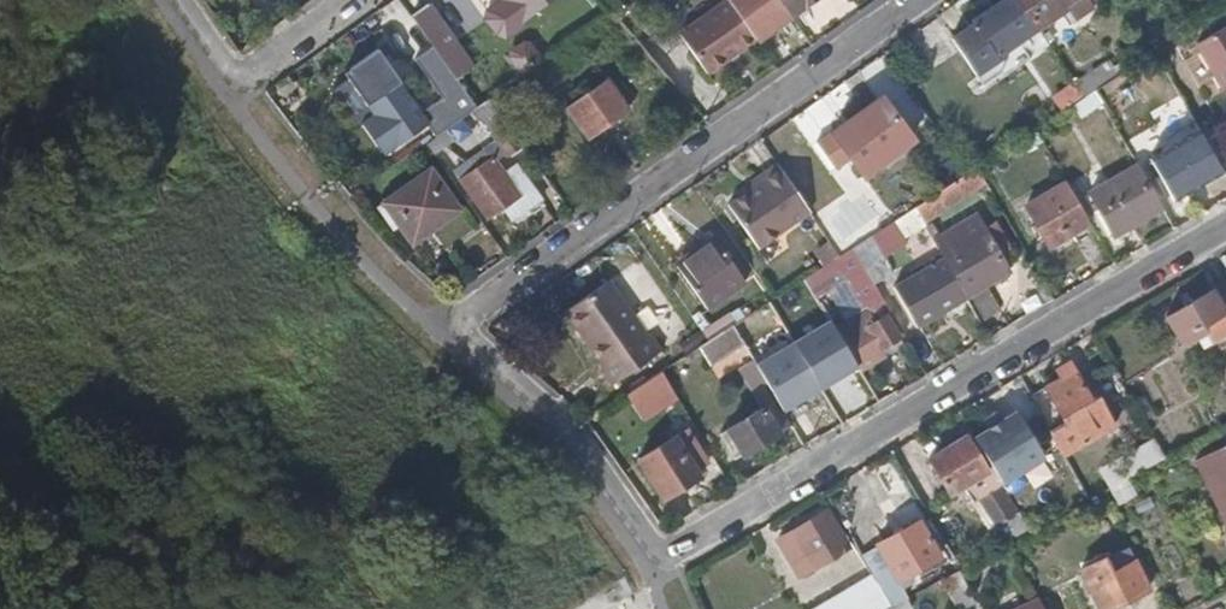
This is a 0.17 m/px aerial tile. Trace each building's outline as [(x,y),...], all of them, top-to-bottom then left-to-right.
[(518,26),(555,0),(501,0),(518,26)] [(727,0),(710,11),(744,49),(755,41),(727,0)] [(791,19),(818,0),(777,0),(791,19)] [(1038,32),(1016,0),(1007,0),(972,24),(996,60),(1038,32)] [(1087,0),(1016,0),(1038,32),(1055,20),(1064,32),(1093,11),(1087,0)] [(455,46),(427,8),(411,19),(452,75),(456,80),(467,73),(451,49),(455,46)] [(744,49),(710,11),(678,34),(706,75),(744,49)] [(1198,44),(1224,89),(1225,88),(1225,27),(1198,44)] [(536,67),(538,41),(516,40),(514,65),(536,67)] [(1093,95),(1116,80),(1107,66),(1076,87),(1084,100),(1093,95)] [(425,129),(383,68),(350,93),(369,121),(358,129),(379,160),(425,129)] [(477,109),(456,80),(452,75),(439,84),(452,101),(440,110),(452,127),(477,109)] [(629,114),(609,83),(591,95),(586,86),(575,94),(581,103),(571,110),(591,139),(629,114)] [(508,125),(511,124),(493,98),(477,109),(452,127),(428,145),(447,174),(467,160),(458,145),(486,125),(508,155),(522,147),(508,125)] [(837,171),(881,142),(882,138),(895,128),(878,105),(820,147),(837,171)] [(1223,172),(1198,131),(1149,161),(1174,202),(1223,172)] [(541,202),(518,166),(504,175),(493,158),(460,180),(488,221),(504,211),(511,221),(541,202)] [(806,217),(771,167),(756,178),(760,184),(745,195),(725,209),(754,251),(798,222),(806,217)] [(1163,209),(1138,168),(1091,196),(1116,237),(1163,209)] [(461,212),(432,170),(386,203),(414,244),(461,212)] [(922,226),(984,186),(975,170),(963,178),(940,193),(919,207),(913,211),(922,226)] [(745,195),(760,184),(756,178),(741,189),(745,195)] [(940,193),(930,179),(909,191),(919,207),(940,193)] [(1092,226),(1067,185),(1026,209),(1050,249),(1092,226)] [(880,232),(867,210),(836,228),(850,251),(853,250),(880,232)] [(1008,278),(982,233),(941,258),(944,263),(966,302),(1008,278)] [(742,284),(711,239),(695,250),(695,254),(677,267),(676,264),(672,267),(704,311),(742,284)] [(893,316),(853,250),(850,251),(837,260),(874,322),(876,325),(886,320),(893,316)] [(614,276),(661,341),(685,324),(638,259),(614,276)] [(966,302),(944,263),(897,292),(919,331),(966,302)] [(645,339),(606,283),(562,314),(599,369),(596,371),(610,390),(660,355),(648,337),(645,339)] [(1168,321),(1181,345),(1203,334),(1211,345),(1225,337),(1225,285),(1168,321)] [(857,362),(897,339),(886,320),(876,325),(874,322),(870,324),(864,314),(844,325),(850,336),(844,340),(857,362)] [(707,364),(741,343),(732,327),(707,342),(698,350),(707,364)] [(805,417),(767,352),(752,361),(790,426),(805,417)] [(790,426),(752,361),(738,369),(761,409),(726,430),(741,455),(790,426)] [(1112,428),(1096,397),(1090,399),(1070,363),(1056,371),(1059,379),(1032,395),(1064,454),(1112,428)] [(639,403),(668,386),(660,373),(632,392),(639,403)] [(1044,459),(1017,414),(974,440),(991,466),(1002,485),(1044,459)] [(700,478),(686,456),(697,449),(686,430),(637,461),(663,501),(700,478)] [(987,472),(966,438),(929,461),(937,477),(931,480),(942,499),(949,494),(950,496),(964,488),(992,535),(1020,518),(1001,486),(991,470),(987,472)] [(1146,472),(1166,459),(1154,441),(1116,463),(1123,483),(1146,472)] [(1225,450),(1195,463),(1211,499),(1225,532),(1225,452),(1225,450)] [(850,550),(829,513),(779,542),(800,578),(850,550)] [(999,546),(1027,530),(1020,518),(992,535),(999,546)] [(941,561),(921,525),(878,549),(898,585),(941,561)] [(1137,563),(1113,575),(1107,560),(1081,573),(1099,608),(1113,608),(1150,591),(1137,563)] [(960,571),(942,581),(956,608),(969,608),(976,606),(960,571)] [(1040,601),(1023,608),(1044,608),(1040,601)]
